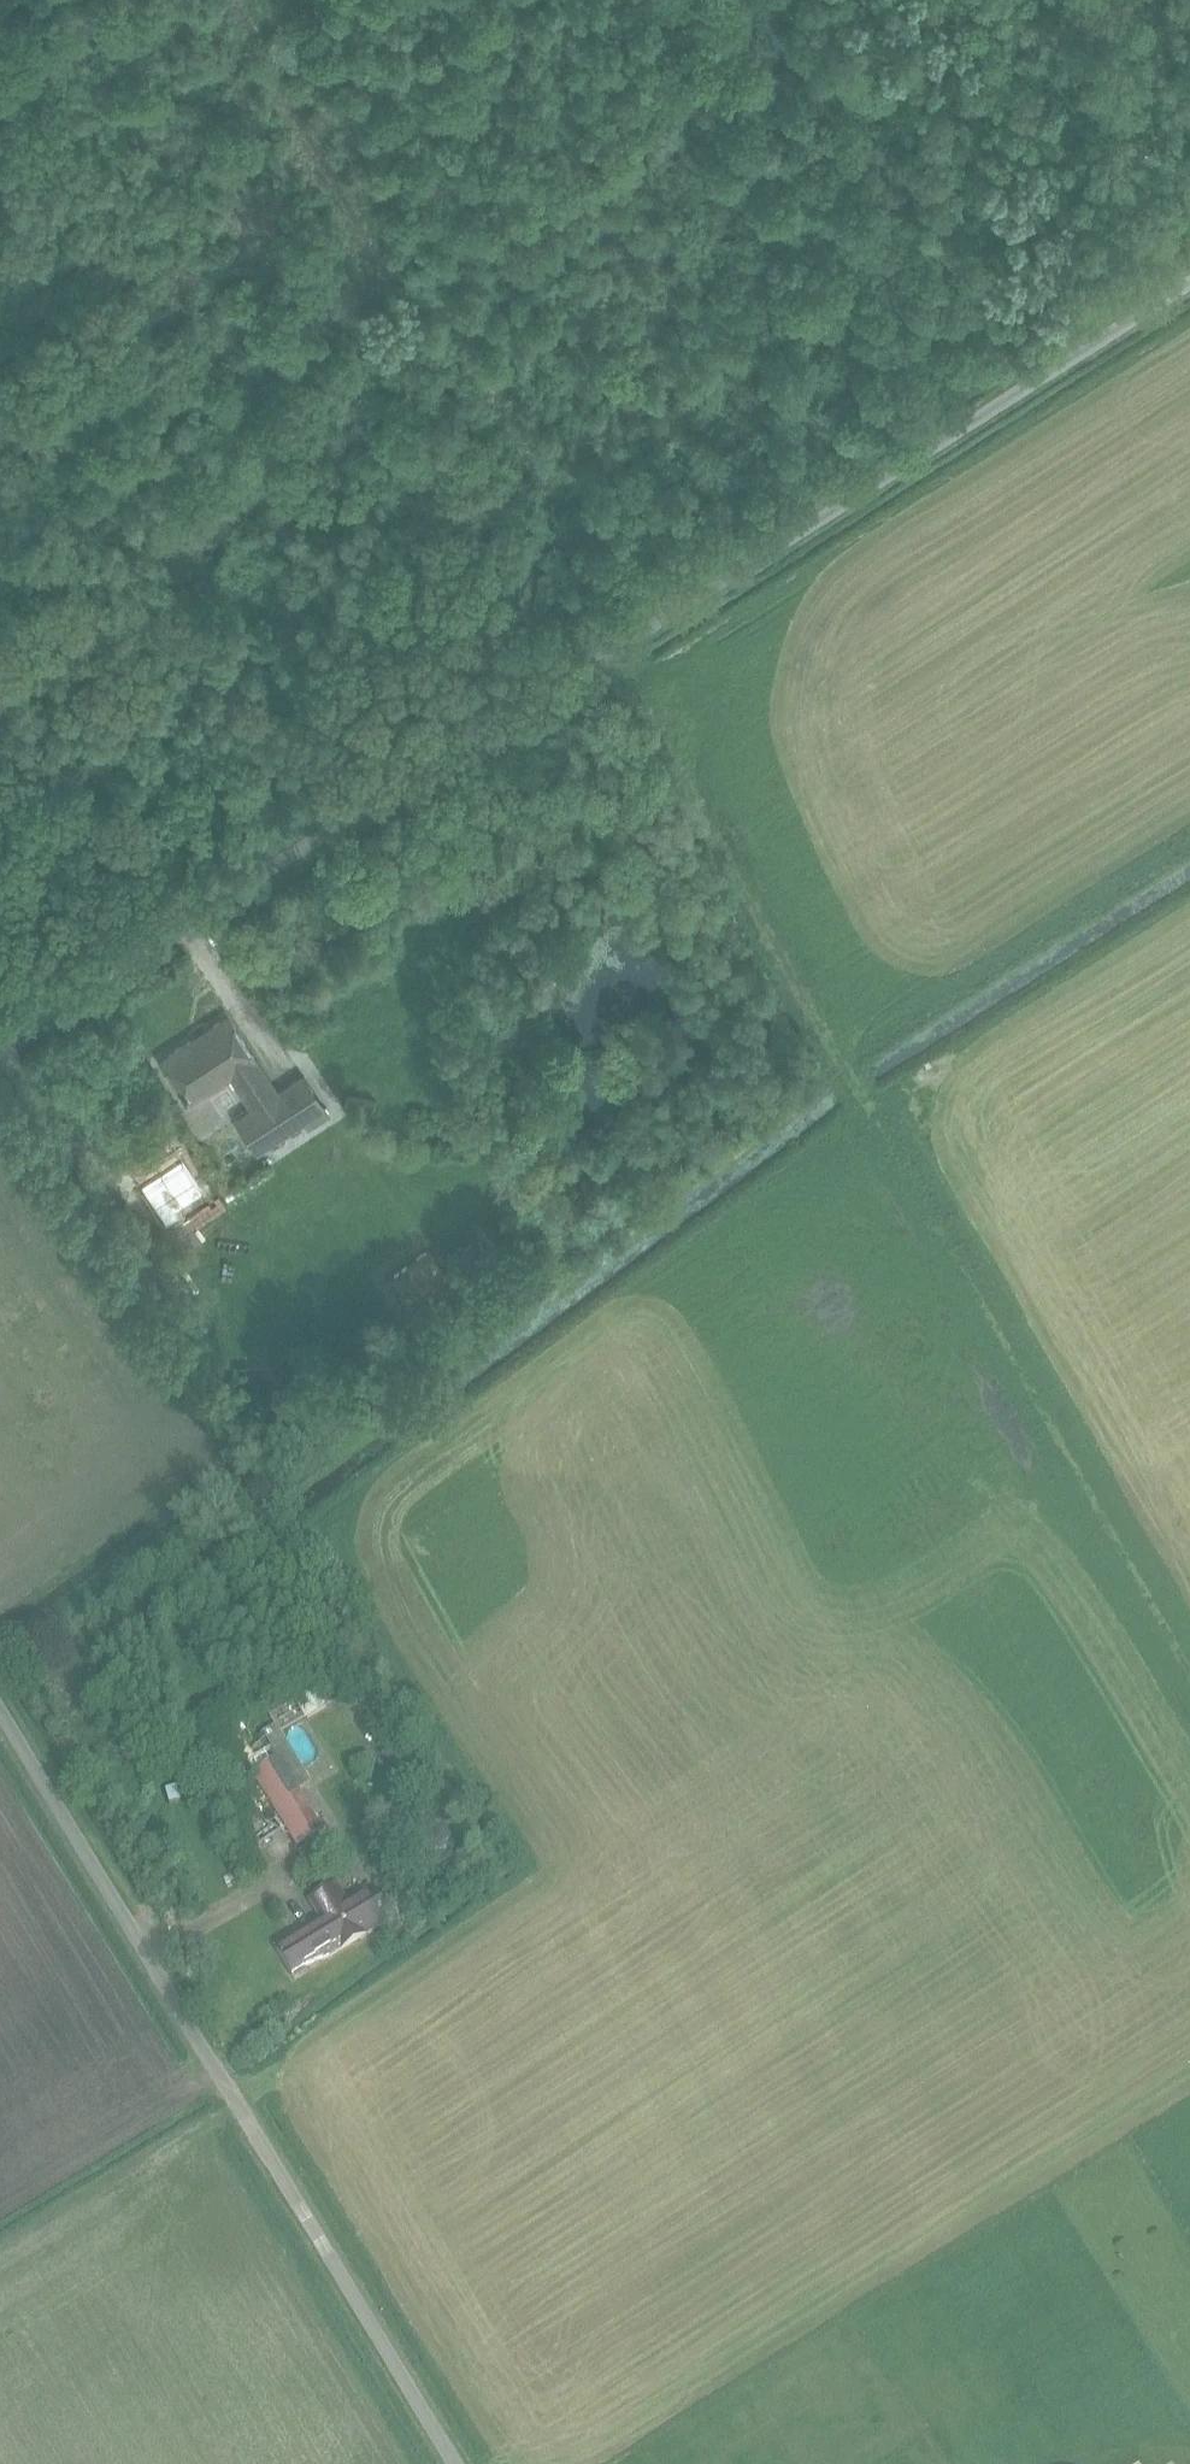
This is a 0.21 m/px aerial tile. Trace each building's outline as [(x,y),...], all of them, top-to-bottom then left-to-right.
[(278,1093),(241,1037),(228,1017),(161,1060),(189,1103),(231,1076),(253,1109),(237,1120),(258,1152),(305,1121),(309,1128),(328,1115),(304,1076),(278,1093)] [(194,1177),(169,1137),(136,1157),(162,1198),(194,1177)] [(276,1759),(252,1774),(297,1847),(321,1831),(276,1759)] [(429,1828),(425,1848),(444,1853),(449,1832),(429,1828)] [(322,1923),(276,1948),(293,1978),(393,1923),(373,1886),(346,1900),(338,1887),(310,1903),(322,1923)] [(290,1937),(313,1924),(296,1895),(274,1908),(290,1937)]
